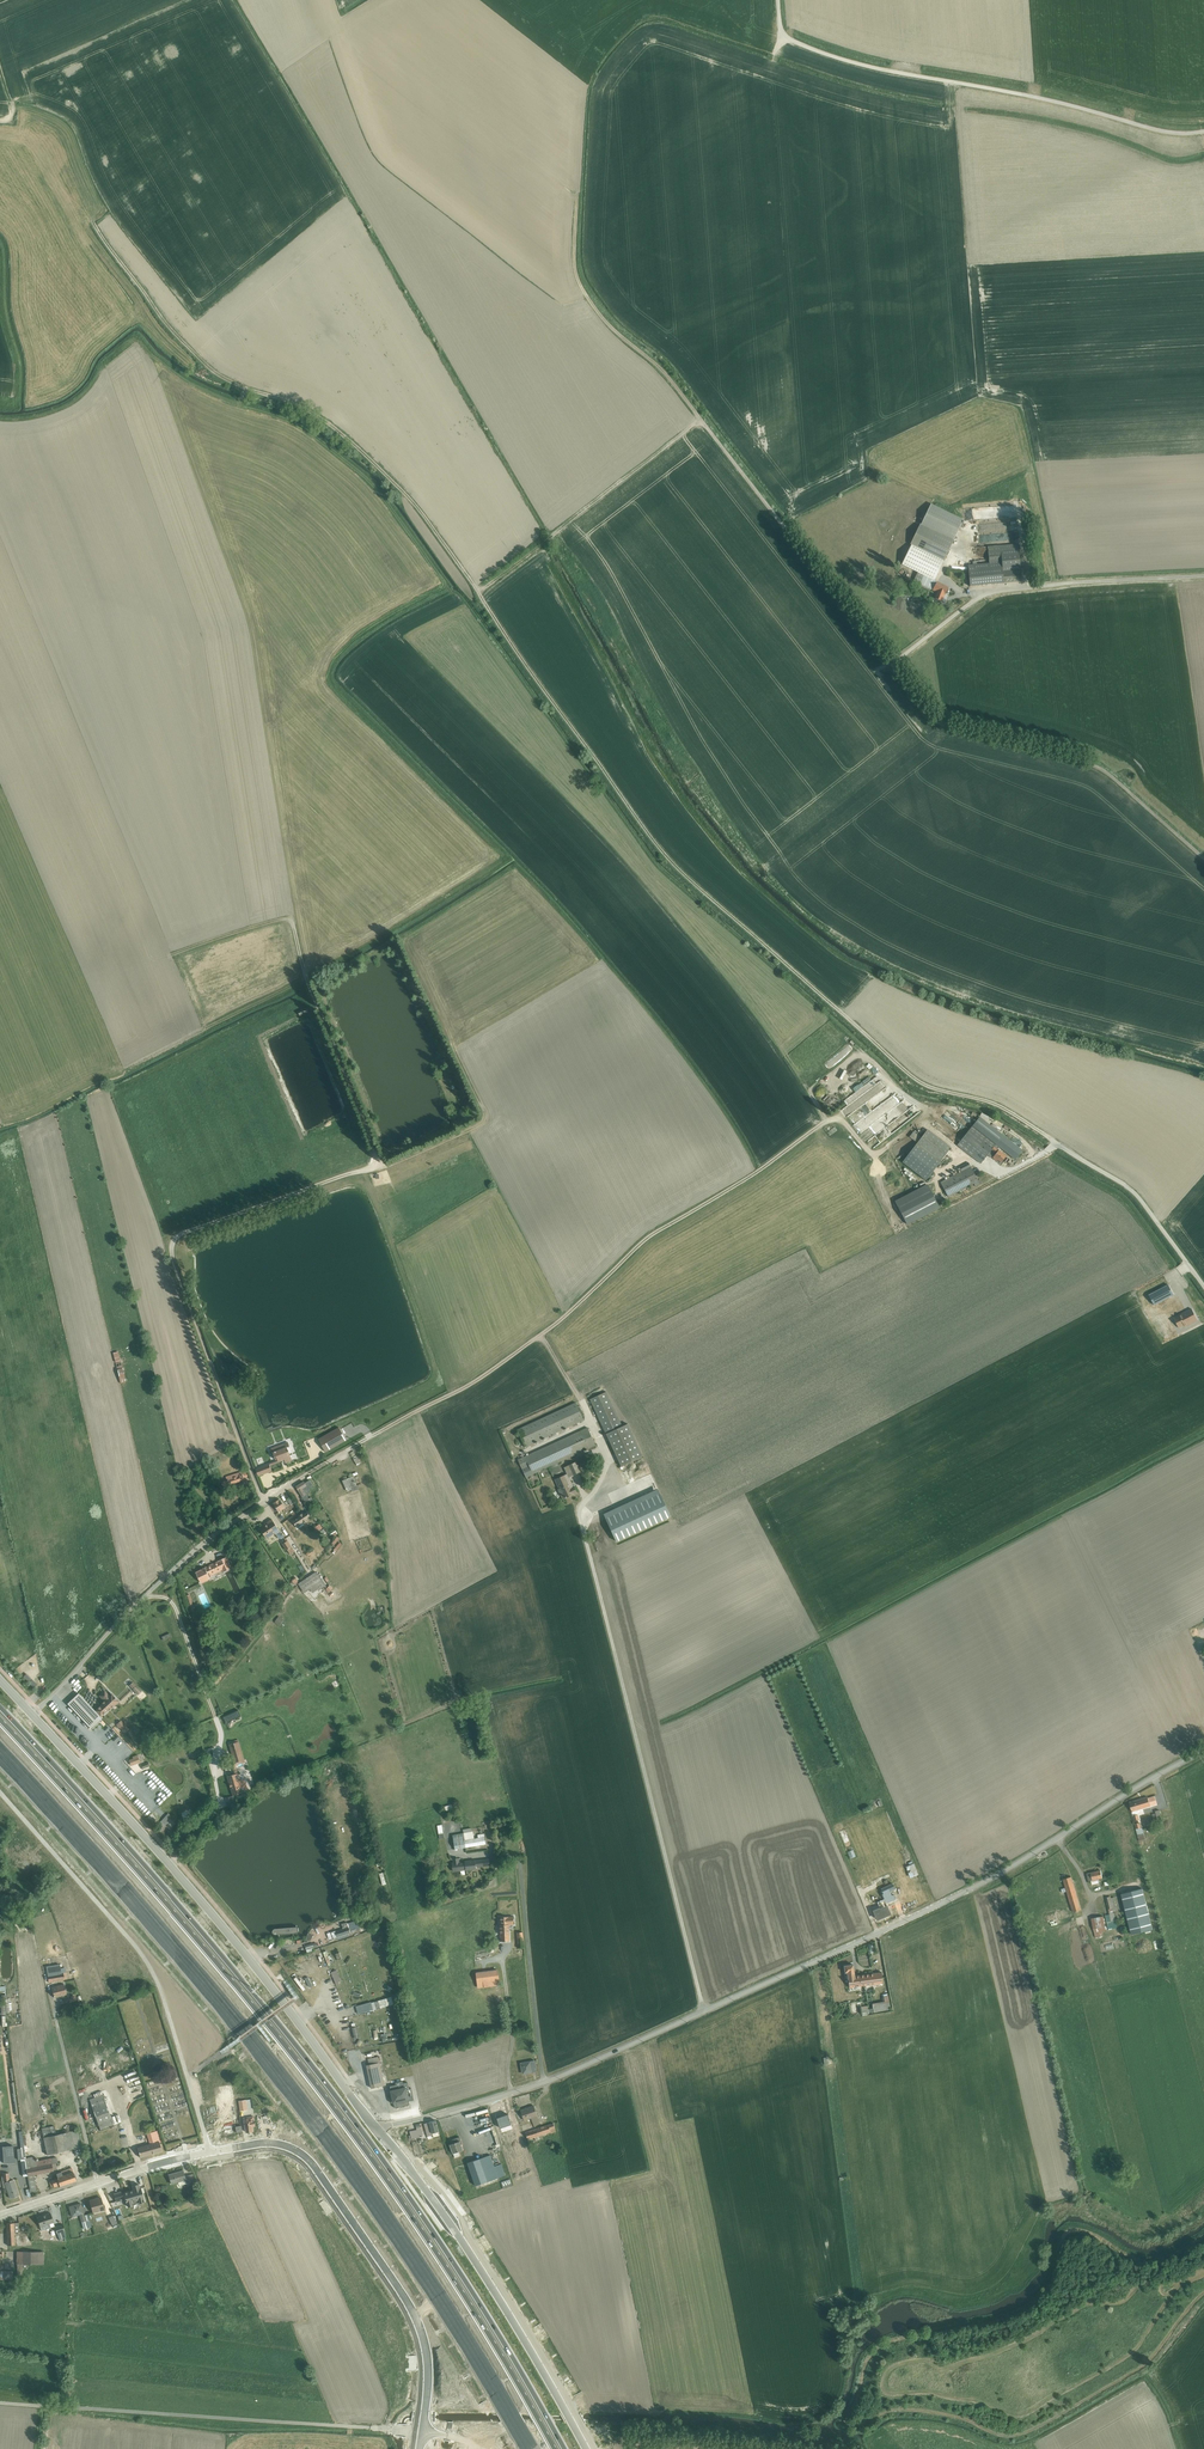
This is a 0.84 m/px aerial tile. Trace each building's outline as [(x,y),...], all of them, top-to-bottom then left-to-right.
[(930,506),(920,526),(953,542),(962,521),(930,506)] [(975,565),(967,566),(969,587),(1021,582),(1018,550),(1017,544),(1000,546),(987,547),(987,548),(989,564),(975,565)] [(913,581),(933,591),(937,582),(917,572),(913,581)] [(933,591),(938,593),(935,599),(942,602),(944,595),(948,588),(937,582),(933,591)] [(309,1009),(300,1013),(302,1018),(311,1014),(309,1009)] [(878,1081),(855,1098),(861,1107),(884,1090),(878,1081)] [(886,1092),(865,1110),(870,1117),(879,1110),(877,1108),(891,1097),(886,1092)] [(870,1118),(872,1122),(875,1120),(877,1123),(904,1104),(900,1098),(870,1118)] [(949,1125),(954,1129),(959,1123),(943,1111),(938,1117),(949,1125)] [(988,1128),(975,1118),(958,1141),(982,1160),(992,1146),(996,1149),(991,1156),(1000,1162),(1009,1150),(985,1132),(988,1128)] [(913,1130),(909,1136),(940,1159),(950,1145),(927,1128),(921,1136),(913,1130)] [(976,1181),(969,1168),(946,1181),(953,1194),(976,1181)] [(1187,1272),(1182,1259),(1171,1263),(1176,1276),(1187,1272)] [(1188,1299),(1176,1283),(1166,1290),(1177,1306),(1188,1299)] [(1201,1294),(1188,1304),(1192,1310),(1183,1316),(1188,1322),(1203,1311),(1200,1306),(1203,1303),(1203,1299),(1201,1294)] [(1167,1313),(1162,1304),(1152,1308),(1157,1318),(1167,1313)] [(1169,1321),(1167,1328),(1174,1330),(1176,1323),(1169,1321)] [(111,1348),(119,1381),(126,1379),(118,1346),(111,1348)] [(606,1390),(591,1396),(623,1465),(643,1456),(629,1424),(622,1427),(606,1390)] [(524,1444),(583,1417),(576,1401),(517,1428),(524,1444)] [(324,1448),(345,1435),(339,1425),(318,1438),(324,1448)] [(585,1426),(517,1458),(522,1467),(529,1464),(533,1472),(593,1444),(585,1426)] [(289,1445),(275,1449),(277,1457),(285,1454),(287,1460),(293,1458),(289,1445)] [(554,1475),(563,1496),(576,1490),(569,1475),(581,1470),(577,1459),(563,1465),(565,1470),(554,1475)] [(258,1466),(261,1474),(274,1469),(271,1461),(258,1466)] [(641,1462),(629,1466),(632,1476),(644,1472),(641,1462)] [(227,1480),(222,1481),(224,1487),(245,1480),(244,1478),(248,1476),(247,1471),(243,1472),(242,1471),(226,1476),(227,1480)] [(360,1487),(355,1475),(346,1478),(351,1491),(360,1487)] [(313,1481),(311,1477),(297,1485),(302,1493),(308,1490),(306,1485),(313,1481)] [(657,1487),(603,1511),(616,1541),(670,1517),(657,1487)] [(302,1506),(309,1503),(305,1496),(301,1498),(300,1494),(298,1495),(302,1506)] [(289,1509),(280,1495),(272,1500),(280,1514),(289,1509)] [(311,1516),(306,1507),(290,1516),(295,1526),(311,1516)] [(265,1542),(280,1533),(273,1520),(257,1530),(265,1542)] [(276,1540),(284,1554),(289,1551),(281,1537),(276,1540)] [(230,1543),(221,1547),(224,1554),(233,1550),(230,1543)] [(219,1561),(196,1572),(202,1583),(211,1579),(210,1576),(213,1575),(223,1570),(223,1572),(231,1568),(226,1557),(219,1561)] [(291,1582),(298,1592),(309,1583),(313,1589),(319,1585),(309,1570),(291,1582)] [(186,1595),(191,1613),(195,1612),(194,1608),(190,1594),(186,1595)] [(274,1615),(270,1619),(275,1624),(279,1620),(274,1615)] [(32,1679),(27,1673),(23,1676),(29,1682),(32,1679)] [(37,1684),(32,1679),(29,1682),(34,1687),(37,1684)] [(75,1691),(79,1685),(69,1680),(66,1685),(75,1691)] [(136,1686),(132,1682),(129,1685),(132,1689),(138,1695),(142,1691),(136,1685),(136,1686)] [(102,1704),(95,1710),(101,1717),(103,1714),(105,1712),(113,1705),(113,1706),(118,1701),(111,1694),(109,1696),(104,1691),(99,1695),(104,1700),(101,1703),(102,1704)] [(95,1710),(78,1693),(67,1703),(91,1728),(102,1718),(101,1717),(95,1710)] [(223,1716),(226,1723),(242,1716),(240,1709),(223,1716)] [(129,1729),(121,1720),(116,1724),(124,1733),(129,1729)] [(234,1762),(232,1762),(235,1774),(227,1776),(233,1795),(244,1792),(241,1783),(245,1781),(245,1782),(249,1781),(248,1776),(241,1778),(239,1773),(238,1773),(236,1765),(245,1762),(239,1739),(229,1742),(234,1762)] [(140,1762),(137,1754),(132,1756),(133,1758),(128,1759),(131,1765),(140,1762)] [(868,1799),(870,1806),(877,1804),(874,1796),(868,1799)] [(1133,1812),(1156,1808),(1155,1797),(1131,1802),(1133,1812)] [(175,1823),(166,1815),(155,1827),(165,1838),(172,1830),(170,1828),(175,1823)] [(1137,1827),(1131,1828),(1135,1840),(1140,1838),(1137,1827)] [(454,1834),(456,1848),(486,1843),(484,1833),(464,1837),(464,1832),(454,1834)] [(484,1864),(483,1854),(452,1856),(453,1867),(484,1864)] [(1090,1885),(1104,1881),(1102,1871),(1087,1875),(1090,1885)] [(924,1899),(916,1877),(909,1879),(917,1902),(924,1899)] [(1084,1910),(1074,1877),(1064,1879),(1074,1913),(1084,1910)] [(869,1906),(875,1918),(892,1909),(889,1902),(897,1898),(891,1887),(881,1892),(884,1898),(869,1906)] [(910,1889),(907,1890),(912,1903),(916,1901),(910,1889)] [(64,1912),(59,1892),(48,1894),(53,1914),(64,1912)] [(1094,1915),(1096,1930),(1111,1928),(1110,1921),(1116,1920),(1115,1915),(1118,1915),(1116,1896),(1107,1897),(1109,1913),(1094,1915)] [(511,1923),(522,1922),(520,1899),(498,1901),(498,1906),(513,1905),(514,1913),(498,1914),(501,1939),(513,1938),(511,1923)] [(337,1937),(338,1938),(351,1933),(351,1932),(360,1929),(356,1920),(353,1921),(348,1923),(347,1922),(342,1923),(343,1927),(335,1930),(331,1931),(332,1937),(333,1937),(334,1938),(337,1937)] [(73,1943),(69,1924),(54,1928),(58,1946),(73,1943)] [(309,1932),(305,1942),(311,1940),(313,1935),(310,1933),(309,1932)] [(865,1953),(871,1951),(868,1942),(862,1943),(865,1953)] [(91,1943),(78,1945),(81,1962),(95,1959),(94,1952),(93,1952),(91,1943)] [(305,1945),(307,1952),(314,1949),(315,1949),(313,1943),(305,1945)] [(1104,1949),(1105,1954),(1122,1951),(1121,1946),(1104,1949)] [(343,1958),(340,1952),(336,1953),(336,1955),(329,1958),(327,1951),(324,1952),(328,1965),(331,1964),(330,1959),(337,1957),(338,1960),(343,1958)] [(60,1964),(46,1966),(49,1982),(64,1979),(67,1979),(66,1972),(61,1973),(60,1964)] [(856,1964),(845,1966),(849,1995),(860,1994),(858,1985),(882,1982),(881,1972),(857,1975),(856,1964)] [(501,1982),(500,1968),(469,1972),(470,1986),(501,1982)] [(337,1970),(331,1972),(336,1985),(339,1984),(338,1982),(341,1981),(337,1970)] [(64,1984),(51,1987),(53,1995),(54,1996),(54,1997),(66,1994),(64,1984)] [(369,2007),(370,2010),(394,2004),(394,2003),(398,2002),(396,1995),(371,2002),(372,2006),(369,2007)] [(371,2001),(356,2006),(358,2014),(370,2010),(369,2007),(372,2006),(371,2002),(371,2001)] [(874,2015),(874,2004),(862,2005),(863,2016),(874,2015)] [(371,2032),(382,2032),(382,2027),(377,2027),(377,2021),(371,2021),(371,2032)] [(366,2048),(351,2051),(352,2057),(367,2054),(366,2048)] [(369,2064),(380,2062),(379,2056),(368,2058),(369,2064)] [(534,2060),(521,2063),(523,2074),(532,2072),(532,2069),(536,2069),(534,2060)] [(385,2085),(380,2062),(369,2064),(367,2065),(372,2088),(385,2085)] [(394,2102),(395,2108),(401,2106),(404,2105),(404,2106),(410,2104),(409,2101),(414,2100),(413,2095),(411,2095),(410,2088),(409,2089),(407,2082),(403,2083),(403,2080),(396,2082),(396,2084),(390,2086),(392,2096),(390,2096),(391,2102),(394,2102)] [(18,2114),(14,2082),(11,2082),(11,2083),(10,2083),(10,2084),(11,2084),(12,2092),(11,2092),(12,2097),(13,2096),(13,2102),(12,2102),(13,2105),(14,2105),(15,2110),(14,2111),(14,2113),(15,2113),(16,2115),(18,2114)] [(89,2099),(100,2130),(114,2125),(107,2107),(117,2104),(116,2100),(115,2100),(114,2098),(115,2097),(113,2091),(89,2099)] [(238,2101),(240,2111),(248,2109),(246,2099),(238,2101)] [(488,2107),(490,2113),(500,2110),(498,2104),(489,2107),(487,2102),(477,2106),(479,2111),(488,2107)] [(537,2115),(534,2105),(519,2109),(522,2120),(537,2115)] [(469,2112),(459,2115),(463,2123),(472,2120),(469,2112)] [(508,2113),(497,2117),(500,2128),(512,2124),(508,2113)] [(254,2116),(244,2117),(246,2132),(254,2131),(253,2126),(255,2125),(254,2116)] [(424,2123),(428,2136),(433,2135),(433,2137),(440,2135),(436,2120),(424,2123)] [(557,2131),(554,2120),(524,2129),(527,2139),(557,2131)] [(10,2138),(10,2123),(0,2123),(0,2138),(10,2138)] [(412,2138),(423,2136),(421,2126),(420,2127),(420,2124),(416,2124),(417,2129),(410,2131),(411,2135),(409,2135),(410,2139),(412,2138)] [(54,2126),(42,2128),(47,2155),(74,2149),(76,2155),(85,2153),(84,2147),(81,2147),(74,2149),(71,2131),(56,2134),(54,2126)] [(56,2163),(58,2163),(57,2157),(36,2161),(35,2156),(26,2158),(25,2149),(24,2147),(22,2130),(18,2131),(21,2148),(17,2148),(18,2160),(21,2159),(23,2176),(27,2176),(30,2189),(29,2189),(29,2191),(30,2193),(37,2192),(34,2174),(53,2171),(53,2170),(56,2169),(55,2168),(56,2167),(56,2163)] [(77,2130),(71,2131),(74,2149),(81,2147),(77,2130)] [(137,2147),(140,2157),(162,2151),(159,2142),(162,2141),(158,2130),(147,2133),(150,2144),(137,2147)] [(450,2144),(453,2153),(464,2150),(462,2144),(460,2137),(451,2140),(452,2144),(450,2144)] [(14,2162),(13,2145),(3,2146),(4,2163),(14,2162)] [(469,2162),(478,2186),(506,2176),(501,2162),(496,2164),(492,2154),(469,2162)] [(283,2171),(288,2183),(297,2180),(292,2167),(283,2171)] [(49,2181),(51,2188),(59,2185),(60,2186),(76,2180),(72,2168),(56,2173),(58,2178),(49,2181)] [(184,2170),(169,2174),(171,2184),(178,2182),(179,2186),(187,2184),(187,2187),(193,2185),(197,2184),(194,2173),(185,2176),(184,2170)] [(2,2183),(4,2183),(4,2181),(10,2180),(9,2173),(3,2173),(3,2175),(1,2175),(2,2183)] [(14,2179),(5,2182),(7,2189),(10,2198),(19,2195),(14,2179)] [(501,2182),(504,2188),(513,2184),(511,2179),(501,2182)] [(123,2191),(114,2193),(116,2201),(125,2199),(127,2206),(133,2205),(133,2204),(139,2202),(139,2203),(144,2201),(143,2197),(141,2188),(140,2188),(139,2183),(132,2186),(133,2190),(123,2193),(123,2191)] [(101,2197),(89,2201),(93,2212),(100,2210),(100,2211),(106,2210),(104,2204),(103,2204),(101,2197)] [(79,2214),(84,2229),(85,2228),(86,2232),(93,2230),(88,2214),(84,2215),(84,2213),(81,2202),(68,2206),(72,2217),(79,2214)] [(314,2212),(320,2221),(325,2218),(319,2209),(314,2212)] [(41,2230),(55,2226),(50,2212),(37,2217),(41,2230)] [(117,2223),(113,2215),(108,2217),(112,2225),(117,2223)] [(14,2233),(14,2223),(6,2223),(7,2245),(15,2245),(14,2233)] [(63,2224),(55,2227),(57,2233),(59,2240),(65,2238),(63,2224)] [(44,2264),(44,2251),(17,2251),(17,2264),(17,2274),(23,2274),(23,2269),(24,2268),(28,2268),(28,2264),(44,2264)] [(1,2271),(0,2279),(13,2279),(13,2271),(1,2271)] [(398,2375),(382,2377),(384,2392),(400,2390),(398,2375)]
